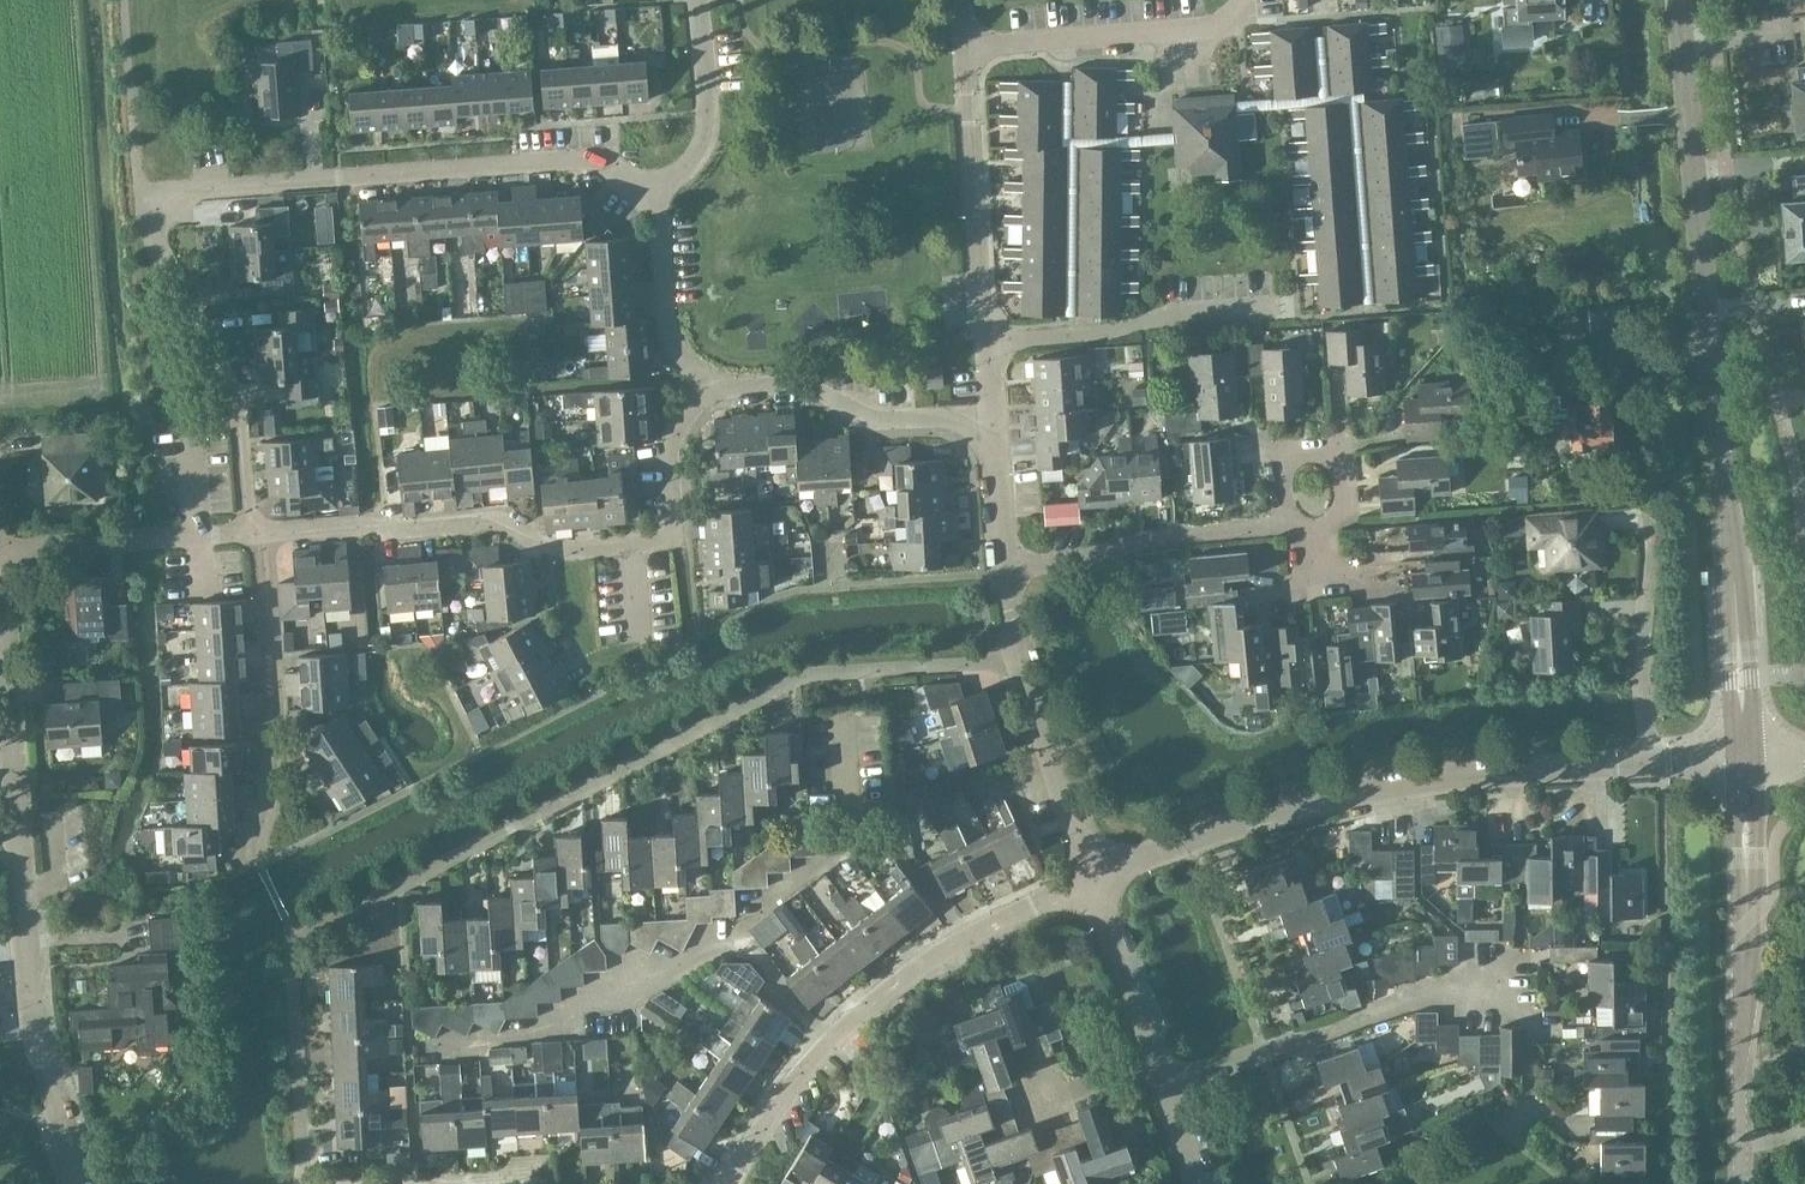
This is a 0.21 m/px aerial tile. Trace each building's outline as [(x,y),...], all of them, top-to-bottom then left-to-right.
[(1500,26),(1501,44),(1531,42),(1530,20),(1565,18),(1564,0),(1504,0),(1504,3),(1516,2),(1516,7),(1503,8),(1504,25),(1500,26)] [(468,4),(467,18),(485,19),(486,5),(468,4)] [(626,8),(615,9),(616,23),(627,22),(626,8)] [(615,9),(605,10),(606,24),(616,23),(615,9)] [(1466,9),(1441,10),(1442,50),(1467,50),(1466,9)] [(554,27),(564,27),(563,13),(553,14),(554,27)] [(573,13),(563,13),(564,27),(574,26),(573,13)] [(529,16),(516,17),(517,31),(530,30),(529,16)] [(484,19),(474,20),(475,34),(486,33),(484,19)] [(466,34),(475,34),(474,20),(465,21),(466,34)] [(1323,36),(1319,37),(1321,61),(1370,57),(1368,34),(1386,32),(1385,23),(1367,24),(1367,23),(1323,26),(1323,36)] [(414,38),(424,38),(423,24),(413,25),(414,38)] [(432,24),(423,24),(424,38),(433,37),(432,24)] [(381,27),(371,28),(372,42),(382,41),(381,27)] [(1270,32),(1252,33),(1253,43),(1271,41),(1273,64),(1321,61),(1319,37),(1316,37),(1315,27),(1270,30),(1270,32)] [(362,43),(372,42),(371,28),(361,29),(362,43)] [(294,70),(313,69),(311,40),(278,43),(279,62),(257,64),(262,117),(298,114),(294,70)] [(1370,57),(1321,61),(1324,94),(1363,91),(1373,90),(1371,67),(1388,65),(1388,56),(1370,57)] [(620,63),(623,101),(649,99),(646,61),(620,63)] [(1273,64),(1255,66),(1256,76),(1274,74),(1275,98),(1324,94),(1321,61),(1273,64)] [(596,103),(623,101),(620,63),(594,65),(596,103)] [(570,105),(596,103),(594,65),(567,67),(570,105)] [(1796,67),(1798,83),(1795,83),(1792,83),(1793,86),(1793,85),(1795,103),(1794,103),(1796,116),(1798,133),(1797,133),(1798,136),(1800,135),(1804,134),(1804,66),(1796,67)] [(544,107),(570,105),(567,67),(541,69),(544,107)] [(1071,68),(1071,81),(1071,102),(1116,102),(1116,79),(1134,79),(1134,69),(1116,69),(1116,68),(1071,68)] [(505,72),(508,110),(534,108),(531,70),(505,72)] [(481,112),(508,110),(505,72),(478,74),(481,112)] [(455,114),(457,114),(481,112),(478,74),(452,76),(452,85),(455,114)] [(1001,82),(1001,92),(1018,92),(1018,115),(1071,115),(1071,102),(1071,81),(1019,81),(1019,82),(1001,82)] [(457,123),(457,114),(455,114),(452,85),(428,87),(431,125),(457,123)] [(405,127),(431,125),(428,87),(402,89),(405,127)] [(378,129),(405,127),(402,89),(375,91),(378,129)] [(352,131),(378,129),(375,91),(349,93),(352,131)] [(1122,137),(1121,146),(1151,144),(1175,142),(1177,168),(1191,167),(1192,174),(1215,172),(1216,181),(1240,179),(1237,140),(1255,138),(1253,113),(1236,114),(1235,111),(1253,110),(1274,108),(1305,106),(1305,107),(1353,103),(1364,102),(1363,91),(1324,94),(1235,102),(1234,95),(1175,99),(1176,108),(1172,109),(1174,134),(1122,137)] [(1364,102),(1353,103),(1356,137),(1405,133),(1403,110),(1421,109),(1420,99),(1402,100),(1402,99),(1364,102)] [(1116,102),(1071,102),(1071,115),(1071,149),(1121,148),(1121,146),(1122,137),(1122,136),(1116,136),(1116,112),(1134,112),(1134,103),(1116,102)] [(1305,108),(1287,109),(1288,119),(1306,118),(1308,141),(1356,137),(1353,103),(1305,107),(1305,108)] [(1001,115),(1000,125),(1018,125),(1018,149),(1071,149),(1071,115),(1018,115),(1001,115)] [(1540,178),(1580,174),(1576,131),(1552,134),(1550,115),(1503,120),(1506,144),(1517,143),(1520,173),(1539,171),(1540,178)] [(1498,154),(1496,135),(1495,121),(1462,124),(1465,158),(1498,154)] [(1405,133),(1356,137),(1358,170),(1407,166),(1406,143),(1423,142),(1423,132),(1405,133)] [(1308,141),(1290,142),(1291,152),(1308,151),(1310,174),(1358,170),(1356,137),(1308,141)] [(1121,148),(1071,149),(1071,182),(1121,183),(1121,159),(1139,160),(1139,150),(1121,148)] [(1006,149),(1006,158),(1024,159),(1024,182),(1071,182),(1071,149),(1018,149),(1006,149)] [(1407,166),(1358,170),(1361,203),(1410,199),(1408,176),(1426,175),(1425,165),(1407,166)] [(1310,174),(1292,175),(1293,185),(1311,184),(1313,207),(1361,203),(1358,170),(1310,174)] [(1804,259),(1804,175),(1792,176),(1794,202),(1781,203),(1785,260),(1804,259)] [(1006,182),(1006,191),(1024,192),(1023,215),(1071,215),(1071,182),(1024,182),(1006,182)] [(1121,183),(1071,182),(1071,215),(1121,216),(1121,193),(1139,193),(1139,183),(1121,183)] [(498,190),(470,192),(475,252),(474,252),(474,254),(483,254),(483,249),(492,249),(492,246),(500,245),(499,231),(501,231),(499,202),(498,190)] [(470,192),(443,195),(446,235),(462,234),(463,253),(474,252),(475,252),(470,192)] [(520,200),(499,202),(501,231),(499,231),(500,245),(584,239),(582,211),(580,194),(530,198),(520,200)] [(443,195),(415,197),(419,256),(431,255),(429,236),(446,235),(443,195)] [(415,197),(387,199),(390,239),(407,238),(409,257),(419,256),(415,197)] [(1410,199),(1361,203),(1364,236),(1413,232),(1411,209),(1428,208),(1428,198),(1410,199)] [(387,199),(360,201),(363,242),(364,242),(365,260),(376,260),(375,240),(390,239),(387,199)] [(1313,207),(1295,208),(1296,218),(1313,217),(1315,240),(1364,236),(1361,203),(1313,207)] [(291,234),(286,234),(284,206),(251,209),(252,224),(226,227),(229,254),(271,250),(293,248),(291,234)] [(587,210),(582,211),(584,239),(600,222),(587,210)] [(1005,215),(1005,225),(1023,225),(1023,248),(1071,248),(1071,215),(1023,215),(1005,215)] [(1121,216),(1071,215),(1071,248),(1120,249),(1121,225),(1139,226),(1139,216),(1121,216)] [(600,222),(584,239),(585,240),(614,238),(614,233),(600,222)] [(1413,232),(1364,236),(1366,269),(1415,265),(1413,242),(1431,241),(1430,231),(1413,232)] [(1315,240),(1298,241),(1298,251),(1316,250),(1318,273),(1366,269),(1364,236),(1315,240)] [(614,238),(585,240),(592,323),(635,320),(635,319),(633,298),(638,298),(638,295),(646,295),(646,289),(638,290),(637,287),(634,288),(633,282),(630,237),(614,238)] [(1005,248),(1005,258),(1023,258),(1023,281),(1071,281),(1071,248),(1023,248),(1005,248)] [(1120,249),(1071,248),(1071,281),(1120,282),(1120,259),(1138,259),(1138,249),(1120,249)] [(271,250),(229,254),(231,281),(258,278),(259,294),(292,291),(288,249),(271,251),(271,250)] [(1415,265),(1366,269),(1369,302),(1418,298),(1416,275),(1434,274),(1433,264),(1415,265)] [(1318,273),(1300,274),(1301,284),(1319,283),(1321,306),(1369,302),(1366,269),(1318,273)] [(506,314),(547,311),(545,280),(504,283),(506,314)] [(1005,281),(1005,291),(1022,291),(1022,315),(1071,315),(1071,281),(1023,281),(1005,281)] [(1120,282),(1071,281),(1071,315),(1120,315),(1120,292),(1138,292),(1138,282),(1120,282)] [(1568,294),(1534,295),(1536,374),(1571,373),(1568,294)] [(1589,308),(1591,332),(1586,333),(1588,350),(1602,349),(1601,331),(1629,329),(1627,305),(1589,308)] [(279,327),(253,330),(256,356),(315,353),(313,338),(310,309),(278,313),(279,327)] [(592,323),(587,323),(588,335),(607,333),(608,350),(649,347),(646,318),(635,319),(635,320),(592,323)] [(1347,393),(1385,391),(1382,343),(1365,344),(1364,330),(1326,332),(1328,362),(1345,361),(1347,393)] [(536,357),(586,355),(586,336),(535,338),(536,357)] [(1249,344),(1247,344),(1249,376),(1264,375),(1267,417),(1300,415),(1299,401),(1298,386),(1302,386),(1303,386),(1300,348),(1264,350),(1263,343),(1262,343),(1249,344)] [(1146,345),(1131,346),(1131,363),(1147,363),(1146,345)] [(609,366),(590,367),(591,378),(609,377),(609,378),(651,375),(649,347),(608,350),(609,366)] [(1245,393),(1244,375),(1236,376),(1234,351),(1188,354),(1190,381),(1195,381),(1198,412),(1165,414),(1166,433),(1196,430),(1195,418),(1239,415),(1237,394),(1245,393)] [(315,353),(256,356),(258,383),(284,380),(287,398),(319,394),(316,366),(315,353)] [(1035,377),(1032,377),(1032,386),(1036,386),(1082,382),(1082,381),(1081,367),(1096,366),(1095,354),(1034,359),(1035,377)] [(927,387),(943,385),(942,367),(926,368),(927,387)] [(1037,403),(1034,404),(1034,413),(1038,413),(1084,409),(1084,408),(1083,393),(1098,392),(1097,380),(1082,381),(1082,382),(1036,386),(1037,403)] [(1439,422),(1470,420),(1467,381),(1419,385),(1420,398),(1413,398),(1413,411),(1405,411),(1407,441),(1440,439),(1439,422)] [(281,385),(260,385),(261,420),(282,419),(281,385)] [(578,392),(559,394),(561,411),(596,409),(597,418),(656,414),(655,405),(650,405),(648,387),(578,392)] [(1153,393),(1132,395),(1134,415),(1155,413),(1153,393)] [(1612,422),(1611,395),(1587,397),(1587,402),(1569,403),(1569,408),(1559,409),(1560,420),(1561,420),(1561,436),(1571,436),(1571,449),(1590,447),(1590,444),(1613,443),(1613,439),(1617,437),(1616,424),(1612,422)] [(1039,430),(1036,430),(1038,454),(1066,452),(1065,437),(1086,435),(1085,420),(1100,419),(1100,407),(1084,408),(1084,409),(1038,413),(1039,430)] [(776,412),(767,413),(771,470),(786,469),(787,481),(798,480),(799,480),(795,437),(796,437),(794,414),(776,416),(776,412)] [(742,418),(744,464),(745,484),(757,483),(756,471),(771,470),(767,413),(759,413),(759,417),(742,418)] [(598,431),(581,432),(582,446),(653,441),(651,423),(657,422),(656,414),(597,418),(598,431)] [(703,452),(702,452),(704,487),(731,485),(729,465),(744,464),(742,418),(742,414),(732,415),(733,418),(714,420),(717,451),(703,452)] [(451,420),(427,421),(427,434),(451,433),(451,420)] [(483,421),(471,422),(473,434),(485,433),(483,421)] [(471,422),(460,423),(461,435),(473,434),(471,422)] [(1380,431),(1380,450),(1393,449),(1392,430),(1380,431)] [(505,450),(503,450),(507,484),(508,499),(517,498),(517,495),(535,493),(529,431),(517,433),(519,448),(505,450)] [(47,503),(97,500),(93,433),(56,435),(58,452),(43,453),(47,503)] [(840,438),(822,439),(827,505),(838,504),(837,484),(852,483),(849,434),(839,434),(840,438)] [(503,435),(477,437),(482,490),(490,489),(490,485),(507,484),(503,450),(505,450),(503,435)] [(1162,498),(1161,480),(1168,479),(1165,447),(1158,448),(1157,436),(1145,437),(1147,453),(1132,454),(1131,454),(1135,500),(1134,500),(1135,504),(1144,503),(1144,499),(1162,498)] [(477,437),(449,440),(450,449),(452,449),(456,489),(473,487),(473,491),(482,490),(477,437)] [(796,437),(795,437),(799,480),(798,480),(798,487),(814,486),(815,506),(827,505),(822,439),(804,440),(804,437),(796,437)] [(321,438),(263,442),(264,451),(267,451),(269,468),(269,469),(315,466),(318,466),(317,450),(322,450),(333,449),(332,438),(321,438)] [(1118,501),(1134,500),(1135,500),(1131,454),(1132,454),(1131,438),(1119,439),(1120,455),(1104,456),(1104,457),(1098,458),(1078,484),(1080,507),(1118,505),(1118,501)] [(1194,501),(1235,497),(1229,438),(1183,442),(1184,457),(1190,457),(1194,501)] [(944,478),(943,471),(943,459),(912,461),(911,446),(876,448),(877,475),(897,474),(898,489),(948,486),(947,477),(944,478)] [(450,449),(425,451),(430,497),(444,496),(446,511),(458,510),(456,489),(452,449),(450,449)] [(425,451),(398,454),(404,515),(416,514),(415,499),(430,497),(425,451)] [(1066,452),(1038,454),(1039,469),(1067,467),(1066,452)] [(595,478),(600,528),(608,527),(608,523),(626,522),(623,491),(638,489),(635,454),(608,457),(610,477),(595,478)] [(1413,496),(1449,493),(1446,455),(1398,459),(1400,484),(1381,485),(1383,515),(1414,513),(1413,496)] [(600,528),(595,478),(580,480),(578,460),(567,461),(573,527),(591,525),(591,528),(600,528)] [(555,528),(573,527),(567,461),(555,462),(557,482),(542,483),(547,533),(556,532),(555,528)] [(269,468),(265,468),(266,478),(270,477),(271,496),(301,493),(303,510),(339,508),(336,479),(316,480),(315,466),(269,469),(269,468)] [(948,495),(948,486),(898,489),(899,504),(879,505),(880,516),(946,513),(946,512),(945,495),(948,495)] [(1044,510),(1045,524),(1080,521),(1079,507),(1044,510)] [(707,539),(772,534),(772,522),(752,524),(751,508),(701,512),(702,522),(706,521),(707,539)] [(953,511),(946,512),(946,513),(880,516),(880,528),(907,526),(908,540),(908,541),(939,539),(939,540),(958,539),(957,530),(954,530),(953,511)] [(1596,549),(1600,548),(1599,531),(1595,531),(1594,516),(1529,521),(1531,545),(1548,544),(1550,567),(1598,564),(1596,549)] [(1433,549),(1434,559),(1434,560),(1459,558),(1474,557),(1473,545),(1467,545),(1465,521),(1408,525),(1410,550),(1433,549)] [(755,561),(754,546),(773,545),(772,534),(707,539),(708,556),(705,557),(706,565),(755,561)] [(940,554),(939,540),(939,539),(908,541),(908,540),(893,541),(895,569),(961,565),(960,553),(940,554)] [(324,595),(323,595),(325,610),(352,608),(347,541),(335,542),(336,562),(322,563),(321,563),(324,595)] [(321,563),(322,563),(320,545),(311,546),(312,549),(293,551),(296,581),(279,582),(282,618),(311,616),(309,596),(323,595),(324,595),(321,563)] [(410,547),(416,609),(442,606),(438,560),(423,562),(421,546),(410,547)] [(388,611),(416,609),(410,547),(398,548),(400,564),(384,565),(388,611)] [(487,592),(536,587),(536,579),(532,579),(530,561),(500,564),(499,547),(463,550),(465,579),(486,577),(487,592)] [(1192,581),(1185,581),(1188,607),(1201,606),(1199,593),(1224,590),(1223,579),(1250,577),(1247,551),(1190,557),(1191,572),(1192,581)] [(1459,569),(1459,558),(1434,560),(1434,559),(1424,560),(1425,571),(1411,572),(1413,598),(1451,595),(1456,595),(1470,594),(1469,568),(1459,569)] [(755,561),(705,566),(705,577),(725,575),(726,590),(710,591),(712,607),(746,605),(745,589),(773,587),(770,560),(755,561)] [(131,604),(126,604),(110,605),(108,575),(82,578),(82,582),(69,583),(70,597),(66,598),(68,616),(72,616),(74,639),(99,637),(99,632),(111,631),(111,638),(133,636),(131,604)] [(487,592),(487,595),(473,597),(474,608),(468,609),(470,621),(536,614),(534,596),(537,595),(536,587),(487,592)] [(1224,590),(1199,593),(1201,606),(1210,605),(1215,661),(1239,659),(1240,659),(1236,626),(1237,626),(1235,603),(1239,603),(1237,589),(1224,590)] [(242,611),(256,610),(258,610),(257,598),(195,602),(197,629),(243,626),(242,611)] [(1434,625),(1409,627),(1410,640),(1411,640),(1413,655),(1437,653),(1438,659),(1463,657),(1460,625),(1463,625),(1465,624),(1467,623),(1469,621),(1470,618),(1469,615),(1469,613),(1468,611),(1467,609),(1465,608),(1463,607),(1458,607),(1457,600),(1432,602),(1434,625)] [(1568,633),(1580,633),(1578,600),(1549,602),(1549,617),(1532,618),(1535,669),(1570,667),(1568,633)] [(1351,608),(1347,608),(1349,630),(1373,628),(1376,659),(1375,659),(1376,661),(1399,659),(1401,677),(1415,675),(1413,655),(1411,640),(1410,640),(1399,641),(1395,602),(1370,604),(1370,606),(1351,608)] [(1512,603),(1497,604),(1498,616),(1512,614),(1512,603)] [(449,619),(428,618),(427,640),(447,641),(449,619)] [(545,643),(542,636),(539,637),(530,621),(489,642),(486,634),(466,641),(477,661),(485,657),(492,670),(501,665),(502,666),(545,643)] [(1237,626),(1236,626),(1240,659),(1239,659),(1242,683),(1254,682),(1257,708),(1269,707),(1282,706),(1280,684),(1279,685),(1276,646),(1275,646),(1263,647),(1261,623),(1237,626)] [(1298,625),(1273,627),(1275,646),(1276,646),(1279,685),(1280,684),(1304,682),(1304,680),(1315,679),(1316,679),(1313,652),(1312,652),(1312,649),(1310,635),(1299,636),(1298,625)] [(199,656),(261,651),(260,640),(244,641),(243,626),(197,629),(199,656)] [(1324,647),(1312,649),(1312,652),(1313,652),(1316,679),(1315,679),(1316,686),(1328,684),(1328,688),(1356,685),(1354,661),(1375,659),(1376,659),(1373,628),(1349,630),(1350,632),(1337,633),(1338,644),(1324,645),(1324,647)] [(392,630),(382,631),(383,642),(393,641),(392,630)] [(546,673),(545,672),(539,660),(556,651),(551,640),(545,643),(502,666),(501,665),(492,670),(505,694),(518,688),(518,687),(546,673)] [(201,683),(238,680),(247,679),(246,664),(262,663),(261,651),(199,656),(201,681),(201,683)] [(286,684),(348,680),(346,653),(300,656),(301,672),(285,673),(286,684)] [(507,710),(512,720),(571,690),(563,674),(566,672),(562,664),(545,672),(546,673),(518,687),(518,688),(525,700),(507,710)] [(67,702),(48,703),(51,746),(82,744),(83,757),(102,755),(101,743),(102,743),(100,710),(121,708),(119,679),(65,683),(67,702)] [(193,709),(262,704),(262,693),(239,694),(238,680),(201,683),(201,681),(191,682),(193,709)] [(348,680),(286,684),(287,695),(302,694),(303,710),(349,707),(348,680)] [(959,683),(922,684),(931,710),(938,708),(945,728),(938,730),(941,740),(997,721),(987,690),(964,698),(959,683)] [(262,704),(193,709),(195,736),(242,732),(240,717),(263,715),(262,704)] [(314,767),(358,739),(343,715),(302,742),(312,758),(309,760),(314,767)] [(356,727),(362,736),(373,729),(366,720),(356,727)] [(997,721),(941,740),(944,748),(951,769),(1007,751),(997,721)] [(368,745),(379,738),(373,729),(362,736),(368,745)] [(789,731),(765,732),(766,751),(767,776),(768,782),(776,782),(799,780),(799,776),(798,760),(805,760),(803,733),(789,733),(789,731)] [(331,787),(372,760),(358,739),(314,767),(318,774),(321,772),(331,787)] [(232,770),(239,770),(238,754),(258,753),(257,741),(191,745),(193,772),(232,770)] [(383,767),(392,761),(386,751),(377,757),(383,767)] [(766,751),(742,753),(743,772),(743,776),(745,802),(753,802),(777,801),(776,782),(768,782),(767,776),(766,751)] [(346,810),(387,783),(372,760),(331,787),(328,788),(333,796),(336,794),(346,810)] [(188,799),(254,795),(253,783),(233,785),(232,770),(193,772),(186,772),(188,799)] [(743,772),(719,773),(720,776),(721,792),(722,823),(730,822),(754,821),(753,802),(745,802),(743,776),(743,772)] [(927,784),(914,788),(930,821),(932,820),(937,832),(939,831),(940,832),(950,852),(930,862),(946,895),(975,881),(949,828),(947,829),(941,815),(927,784)] [(721,792),(697,794),(698,813),(700,843),(708,843),(731,841),(730,822),(722,823),(721,792)] [(190,825),(236,822),(235,807),(255,806),(254,795),(188,799),(190,825)] [(1006,824),(987,834),(1003,867),(1032,853),(1005,800),(996,805),(1006,824)] [(950,810),(941,815),(947,829),(949,828),(975,881),(1003,867),(987,834),(967,843),(957,824),(950,810)] [(698,813),(674,814),(675,833),(677,864),(685,863),(709,862),(708,843),(700,843),(698,813)] [(604,848),(597,849),(598,869),(622,867),(630,867),(628,836),(627,817),(602,818),(604,848)] [(236,822),(164,826),(166,854),(184,853),(185,871),(218,869),(216,851),(221,850),(220,835),(240,833),(239,821),(236,822)] [(801,825),(778,841),(790,857),(813,856),(813,842),(801,825)] [(1435,859),(1456,859),(1456,858),(1478,858),(1478,857),(1478,825),(1434,826),(1434,845),(1421,845),(1421,883),(1436,883),(1435,859)] [(1371,831),(1351,831),(1350,831),(1350,860),(1371,860),(1372,860),(1371,850),(1372,850),(1371,831)] [(675,833),(652,835),(655,884),(686,882),(685,863),(677,864),(675,833)] [(582,834),(557,836),(558,855),(560,886),(568,885),(592,884),(591,864),(589,835),(582,835),(582,834)] [(630,867),(622,867),(623,886),(655,884),(652,835),(628,836),(630,867)] [(1597,888),(1596,854),(1596,849),(1596,836),(1584,835),(1550,835),(1551,856),(1551,879),(1552,879),(1583,879),(1583,893),(1596,893),(1597,892),(1597,888)] [(778,841),(755,857),(766,873),(790,872),(790,857),(778,841)] [(1551,879),(1551,856),(1536,857),(1536,843),(1514,844),(1514,882),(1527,882),(1527,901),(1552,901),(1552,879),(1551,879)] [(1472,882),(1514,882),(1514,844),(1492,844),(1492,857),(1478,857),(1478,858),(1456,858),(1456,859),(1457,883),(1457,899),(1472,900),(1472,882)] [(1643,917),(1643,873),(1611,873),(1611,849),(1596,849),(1596,854),(1597,888),(1597,892),(1596,893),(1596,917),(1643,917)] [(1393,850),(1372,850),(1371,850),(1372,860),(1371,860),(1371,879),(1393,879),(1393,869),(1393,850)] [(1249,888),(1242,890),(1245,899),(1259,894),(1301,879),(1306,877),(1297,854),(1293,856),(1286,858),(1244,873),(1249,888)] [(558,855),(534,856),(535,875),(537,906),(546,906),(569,904),(568,885),(560,886),(558,855)] [(755,857),(732,872),(733,889),(734,889),(767,888),(766,873),(755,857)] [(886,901),(908,930),(933,911),(898,864),(890,870),(903,888),(886,901)] [(1414,869),(1393,869),(1393,879),(1393,898),(1414,898),(1414,869)] [(1264,908),(1257,910),(1260,919),(1280,912),(1309,902),(1309,901),(1305,890),(1319,885),(1315,873),(1306,877),(1301,879),(1259,894),(1264,908)] [(535,875),(511,877),(512,896),(514,927),(523,926),(547,925),(546,906),(537,906),(535,875)] [(733,889),(710,890),(710,895),(712,916),(735,915),(734,889),(733,889)] [(1285,926),(1270,931),(1273,940),(1302,930),(1330,920),(1330,919),(1344,915),(1336,892),(1322,897),(1309,901),(1309,902),(1280,912),(1285,926)] [(710,895),(685,897),(687,919),(688,919),(689,938),(697,923),(713,923),(712,916),(710,895)] [(512,896),(489,898),(490,917),(492,947),(500,947),(524,945),(523,926),(514,927),(512,896)] [(908,930),(886,901),(869,914),(855,897),(848,902),(883,949),(908,930)] [(419,932),(412,932),(413,953),(437,951),(445,951),(443,920),(442,901),(417,902),(419,932)] [(859,968),(883,949),(848,902),(840,908),(853,926),(836,939),(859,968)] [(774,911),(749,929),(763,948),(787,929),(774,911)] [(1466,915),(1467,927),(1487,925),(1486,913),(1466,915)] [(1307,944),(1300,946),(1303,955),(1345,940),(1345,941),(1352,939),(1344,915),(1330,919),(1330,920),(1302,930),(1307,944)] [(490,917),(467,918),(470,968),(501,966),(500,947),(492,947),(490,917)] [(151,949),(191,947),(190,918),(148,920),(151,949)] [(445,951),(437,951),(438,970),(470,968),(467,918),(443,920),(445,951)] [(687,919),(656,921),(658,940),(682,952),(689,938),(688,919),(687,919)] [(656,921),(628,923),(629,943),(650,954),(658,940),(656,921)] [(628,923),(600,925),(601,939),(607,947),(623,955),(629,943),(628,923)] [(1498,929),(1465,929),(1465,941),(1499,941),(1498,929)] [(859,968),(836,939),(819,952),(806,934),(798,940),(834,987),(859,968)] [(1458,935),(1436,935),(1436,945),(1437,964),(1458,964),(1458,935)] [(594,940),(572,955),(582,971),(606,970),(606,956),(594,940)] [(809,1006),(834,987),(798,940),(791,946),(804,964),(786,977),(809,1006)] [(1308,969),(1301,971),(1304,979),(1304,980),(1339,968),(1340,968),(1353,963),(1345,941),(1345,940),(1303,955),(1308,969)] [(1436,945),(1415,945),(1415,952),(1416,974),(1437,974),(1437,964),(1436,945)] [(1553,947),(1550,947),(1550,962),(1588,961),(1589,1004),(1596,1004),(1613,1004),(1613,981),(1614,981),(1613,959),(1597,959),(1597,946),(1553,947)] [(157,1044),(179,1043),(176,1002),(166,994),(165,978),(169,978),(167,951),(140,953),(133,962),(115,963),(116,981),(108,981),(110,1007),(70,1010),(72,1028),(80,1027),(82,1049),(123,1047),(130,1037),(138,1037),(139,1054),(157,1053),(157,1044)] [(1415,952),(1394,953),(1394,955),(1395,982),(1416,981),(1416,974),(1415,952)] [(572,955),(549,971),(560,987),(583,986),(582,971),(572,955)] [(1375,958),(1375,988),(1394,988),(1394,955),(1375,958)] [(1302,996),(1295,999),(1298,1008),(1347,991),(1344,980),(1370,970),(1366,959),(1353,963),(1340,968),(1339,968),(1304,980),(1304,979),(1297,981),(1302,996)] [(722,962),(716,972),(741,989),(738,993),(747,1000),(735,1017),(744,1023),(774,1044),(792,1018),(756,993),(765,980),(750,962),(722,962)] [(384,964),(329,966),(331,1003),(365,1001),(364,984),(385,983),(384,964)] [(549,971),(526,987),(537,1003),(561,1001),(560,987),(549,971)] [(1597,1024),(1596,1024),(1596,1038),(1601,1038),(1634,1037),(1639,1037),(1646,1037),(1645,980),(1614,981),(1613,981),(1613,1004),(1596,1004),(1597,1024)] [(1003,995),(997,997),(1001,1008),(1002,1008),(1009,1030),(1014,1045),(1047,1033),(1050,1040),(1061,1036),(1049,1002),(1035,1007),(1027,984),(1025,982),(1023,981),(1019,981),(1001,987),(1001,988),(1003,995)] [(986,1013),(954,1024),(960,1040),(962,1047),(973,1043),(995,1035),(996,1035),(1009,1030),(1002,1008),(1001,1008),(997,997),(1003,995),(1001,988),(1001,987),(1000,983),(978,991),(986,1013)] [(526,987),(504,1002),(506,1019),(538,1017),(537,1003),(526,987)] [(483,1003),(473,1004),(474,1022),(498,1034),(506,1019),(504,1002),(501,1002),(500,989),(482,990),(483,1003)] [(663,991),(650,999),(675,1015),(682,1003),(663,991)] [(649,998),(640,1012),(672,1033),(681,1019),(649,998)] [(365,1001),(331,1003),(333,1039),(388,1036),(387,1018),(365,1019),(365,1001)] [(473,1004),(441,1006),(442,1024),(466,1037),(474,1022),(473,1004)] [(441,1006),(411,1008),(412,1026),(412,1027),(417,1029),(435,1039),(442,1024),(441,1006)] [(1438,1040),(1438,1024),(1438,1012),(1416,1012),(1416,1041),(1437,1040),(1438,1040)] [(756,1070),(774,1044),(744,1024),(744,1023),(735,1017),(723,1035),(713,1029),(708,1037),(756,1070)] [(307,1055),(331,1055),(330,1023),(306,1023),(307,1055)] [(1459,1052),(1459,1035),(1459,1023),(1438,1024),(1438,1040),(1437,1040),(1437,1052),(1459,1052)] [(1522,1074),(1522,1055),(1522,1026),(1500,1027),(1500,1035),(1501,1055),(1501,1064),(1501,1074),(1522,1074)] [(960,1040),(946,1044),(952,1062),(967,1062),(979,1058),(986,1079),(990,1089),(1001,1086),(1012,1082),(1010,1076),(1001,1050),(995,1035),(973,1043),(962,1047),(960,1040)] [(1480,1064),(1480,1035),(1459,1035),(1459,1052),(1459,1064),(1480,1064)] [(1501,1055),(1500,1035),(1480,1035),(1480,1064),(1501,1064),(1501,1055)] [(388,1036),(333,1039),(334,1075),(368,1073),(367,1056),(389,1055),(388,1036)] [(739,1096),(756,1070),(708,1037),(703,1045),(721,1057),(708,1075),(739,1096)] [(1601,1051),(1583,1051),(1584,1084),(1600,1084),(1600,1083),(1628,1083),(1628,1082),(1627,1073),(1639,1073),(1639,1051),(1639,1037),(1634,1037),(1601,1038),(1601,1051)] [(562,1042),(543,1044),(544,1072),(549,1131),(580,1129),(580,1125),(577,1083),(555,1084),(554,1072),(564,1071),(562,1042)] [(1554,1043),(1523,1045),(1524,1070),(1556,1068),(1554,1043)] [(536,1085),(514,1087),(515,1097),(517,1133),(549,1131),(544,1072),(543,1044),(533,1044),(535,1073),(536,1085)] [(1322,1075),(1315,1077),(1318,1086),(1338,1079),(1367,1069),(1366,1068),(1359,1046),(1317,1060),(1322,1075)] [(418,1067),(438,1066),(437,1049),(416,1051),(418,1067)] [(509,1049),(487,1051),(489,1067),(510,1065),(509,1049)] [(1343,1093),(1336,1095),(1339,1104),(1381,1090),(1388,1088),(1384,1076),(1393,1073),(1389,1061),(1366,1068),(1367,1069),(1338,1079),(1343,1093)] [(80,1093),(94,1092),(92,1065),(78,1066),(80,1093)] [(460,1066),(450,1067),(452,1088),(456,1147),(488,1144),(487,1135),(485,1135),(483,1108),(483,1099),(462,1100),(460,1066)] [(443,1102),(421,1103),(421,1112),(424,1149),(456,1147),(452,1088),(450,1067),(441,1067),(442,1089),(443,1102)] [(650,1109),(669,1079),(653,1068),(647,1077),(642,1074),(639,1079),(644,1105),(650,1109)] [(1536,1069),(1536,1074),(1536,1076),(1536,1084),(1537,1084),(1552,1084),(1552,1077),(1552,1069),(1536,1069)] [(368,1073),(334,1075),(336,1111),(391,1109),(407,1108),(406,1089),(378,1090),(378,1073),(368,1073)] [(721,1122),(739,1096),(708,1075),(696,1093),(678,1081),(673,1089),(721,1122)] [(491,1076),(481,1077),(483,1099),(483,1108),(485,1135),(487,1135),(517,1133),(515,1097),(493,1098),(491,1076)] [(927,1129),(906,1136),(910,1148),(933,1140),(945,1136),(947,1142),(958,1139),(980,1131),(994,1126),(986,1103),(983,1092),(990,1090),(986,1078),(968,1084),(960,1082),(969,1109),(952,1115),(951,1114),(949,1111),(946,1109),(942,1107),(938,1107),(934,1108),(931,1110),(928,1113),(926,1117),(925,1120),(925,1124),(927,1129)] [(1601,1114),(1594,1114),(1594,1116),(1595,1128),(1595,1129),(1628,1128),(1633,1128),(1633,1115),(1645,1115),(1644,1082),(1628,1082),(1628,1083),(1600,1083),(1600,1084),(1601,1114)] [(703,1148),(721,1122),(673,1089),(667,1097),(672,1100),(660,1118),(703,1148)] [(1344,1118),(1337,1120),(1340,1129),(1389,1113),(1381,1090),(1339,1104),(1344,1118)] [(1100,1100),(1077,1108),(1093,1155),(1127,1143),(1129,1149),(1140,1146),(1135,1128),(1123,1132),(1119,1121),(1108,1125),(1100,1100)] [(603,1124),(580,1125),(580,1129),(583,1163),(615,1160),(611,1101),(602,1102),(603,1124)] [(621,1101),(611,1101),(615,1160),(647,1158),(643,1105),(621,1106),(621,1101)] [(391,1109),(336,1111),(338,1147),(372,1146),(371,1128),(392,1127),(391,1109)] [(1345,1143),(1338,1145),(1341,1153),(1341,1154),(1408,1131),(1401,1109),(1389,1113),(1340,1129),(1345,1143)] [(781,1183),(809,1183),(824,1160),(825,1160),(831,1150),(813,1139),(821,1127),(809,1119),(799,1136),(807,1141),(786,1175),(781,1183)] [(985,1143),(997,1177),(990,1179),(992,1183),(1013,1183),(1015,1178),(1009,1160),(1024,1155),(1028,1154),(1039,1150),(1035,1138),(1031,1127),(1017,1132),(996,1140),(985,1143)] [(1595,1128),(1590,1129),(1590,1143),(1601,1143),(1602,1175),(1645,1174),(1645,1141),(1628,1141),(1628,1128),(1595,1129),(1595,1128)] [(933,1140),(942,1167),(965,1159),(967,1165),(964,1167),(962,1170),(967,1183),(988,1183),(987,1181),(990,1179),(997,1177),(985,1143),(980,1131),(958,1139),(947,1142),(945,1136),(933,1140)] [(1341,1154),(1341,1153),(1334,1156),(1339,1171),(1332,1173),(1335,1182),(1384,1165),(1380,1153),(1394,1148),(1390,1138),(1341,1154)] [(910,1148),(922,1183),(938,1183),(934,1170),(942,1167),(933,1140),(910,1148)] [(1093,1155),(1080,1159),(1088,1182),(1135,1165),(1129,1149),(1127,1143),(1093,1155)] [(1028,1154),(1035,1176),(1058,1169),(1064,1183),(1089,1183),(1075,1145),(1041,1157),(1039,1150),(1028,1154)] [(855,1156),(846,1151),(836,1167),(825,1160),(824,1160),(809,1183),(837,1183),(855,1156)] [(868,1181),(872,1183),(874,1183),(880,1175),(861,1164),(863,1161),(855,1156),(837,1183),(866,1183),(868,1181)]
